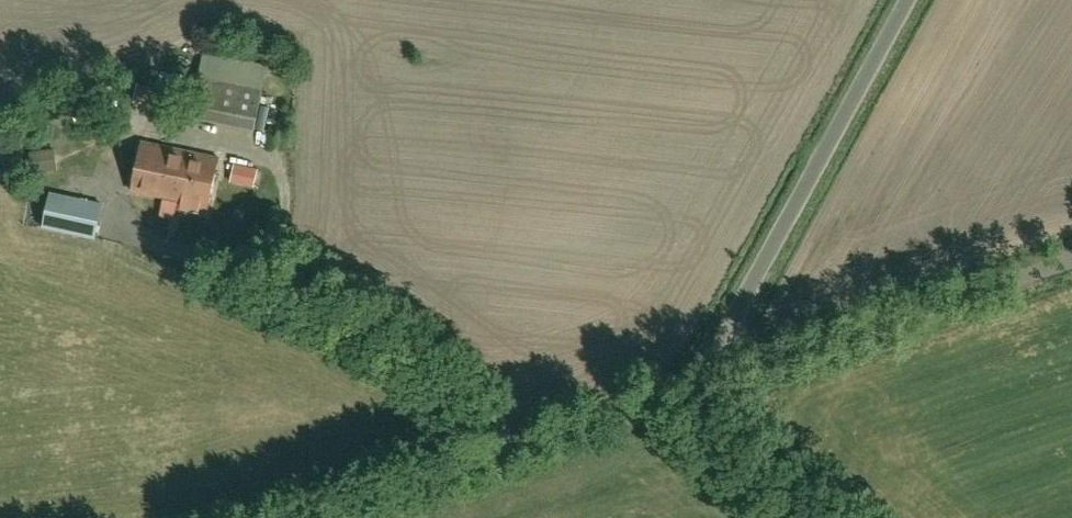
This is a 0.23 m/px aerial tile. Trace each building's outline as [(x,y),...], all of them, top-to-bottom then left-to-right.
[(255,129),(263,91),(268,66),(203,53),(198,77),(190,116),(255,129)] [(208,209),(219,157),(141,141),(131,191),(164,198),(163,199),(182,203),(181,209),(199,213),(200,207),(208,209)] [(30,151),(32,172),(45,170),(43,150),(30,151)] [(254,186),(258,169),(234,164),(231,181),(254,186)] [(95,238),(102,203),(51,192),(43,226),(95,238)]
